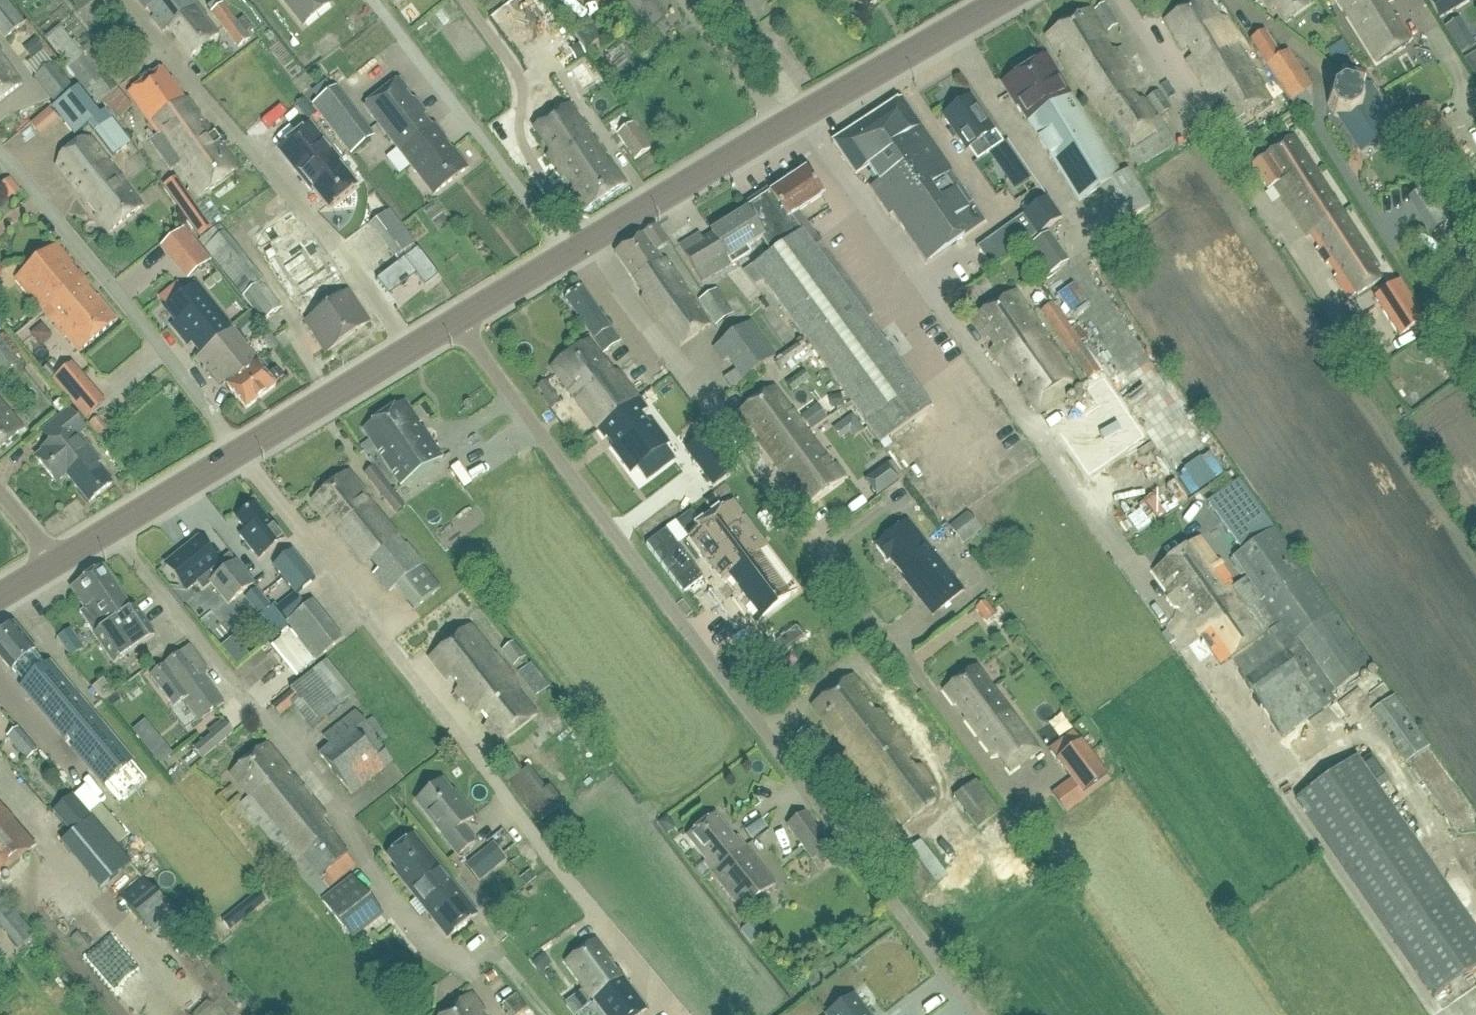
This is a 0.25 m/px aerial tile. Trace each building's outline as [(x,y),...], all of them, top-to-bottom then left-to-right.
[(23,26),(25,24),(5,0),(0,0),(0,35),(4,41),(23,26)] [(204,18),(205,18),(192,0),(136,0),(162,33),(167,28),(190,58),(218,36),(204,18)] [(249,41),(218,0),(217,0),(207,8),(237,50),(249,41)] [(330,5),(326,0),(281,0),(303,27),(330,5)] [(863,11),(878,0),(855,0),(863,11)] [(1206,0),(1199,0),(1164,21),(1175,40),(1174,40),(1181,51),(1186,48),(1192,58),(1186,63),(1210,99),(1217,97),(1222,105),(1214,112),(1223,128),(1268,100),(1232,41),(1234,39),(1224,22),(1221,23),(1206,0)] [(1309,0),(1262,0),(1270,11),(1275,8),(1284,22),(1310,3),(1309,0)] [(1375,66),(1412,42),(1398,18),(1394,19),(1387,7),(1395,2),(1394,0),(1334,0),(1375,66)] [(1474,0),(1430,0),(1427,2),(1438,21),(1474,0)] [(1107,33),(1117,27),(1104,5),(1093,12),(1107,33)] [(1110,53),(1104,43),(1106,40),(1088,11),(1045,37),(1066,71),(1094,108),(1137,168),(1174,146),(1157,119),(1170,109),(1158,92),(1145,100),(1145,101),(1134,104),(1129,95),(1135,87),(1120,61),(1127,56),(1121,48),(1114,52),(1110,53)] [(99,79),(58,27),(43,39),(85,92),(86,93),(87,93),(98,105),(102,102),(118,120),(132,108),(104,75),(99,79)] [(1279,57),(1263,32),(1249,41),(1291,104),(1305,94),(1311,91),(1286,53),(1279,57)] [(1467,37),(1453,45),(1459,56),(1473,47),(1467,37)] [(1463,61),(1467,68),(1475,62),(1475,53),(1463,61)] [(21,85),(0,57),(0,102),(21,85)] [(1029,123),(1069,99),(1071,98),(1046,57),(1001,85),(1016,108),(1017,107),(1027,124),(1029,123)] [(49,109),(70,91),(69,91),(71,89),(53,65),(35,79),(53,103),(47,107),(49,109)] [(1344,82),(1349,83),(1348,84),(1345,84),(1333,92),(1329,107),(1337,120),(1342,121),(1360,149),(1398,124),(1375,88),(1368,87),(1370,77),(1346,71),(1344,82)] [(166,84),(158,73),(128,95),(158,137),(149,143),(170,172),(178,166),(199,197),(237,170),(187,100),(185,102),(170,82),(166,84)] [(432,196),(467,170),(399,81),(364,108),(432,196)] [(70,91),(49,109),(93,134),(94,134),(112,158),(130,145),(105,111),(80,96),(79,97),(70,91)] [(370,140),(333,91),(312,107),(350,156),(370,140)] [(988,155),(1002,145),(970,98),(941,117),(965,152),(968,151),(976,163),(988,155)] [(1029,123),(1027,124),(1077,204),(1100,190),(1121,225),(1149,208),(1128,173),(1121,177),(1071,98),(1069,99),(1029,123)] [(303,100),(301,102),(296,106),(305,116),(310,111),(312,110),(303,100)] [(899,100),(832,146),(855,178),(867,170),(877,184),(870,189),(889,217),(892,215),(926,264),(985,224),(899,100)] [(622,186),(569,106),(534,129),(550,153),(547,157),(561,179),(565,178),(573,190),(571,193),(583,212),(622,186)] [(1465,162),(1430,106),(1402,124),(1437,180),(1465,162)] [(27,128),(36,140),(58,123),(49,111),(27,128)] [(356,188),(338,166),(340,164),(309,126),(277,152),(305,186),(307,184),(328,210),(356,188)] [(649,151),(631,127),(618,136),(635,161),(649,151)] [(1296,136),(1251,166),(1268,192),(1274,188),(1307,237),(1343,213),(1307,158),(1309,156),(1296,136)] [(143,206),(111,167),(94,145),(89,140),(79,142),(61,157),(55,166),(87,206),(90,204),(98,214),(96,216),(110,233),(143,206)] [(1004,144),(1002,145),(988,155),(995,165),(1011,154),(1004,144)] [(1029,180),(1022,171),(1006,181),(1013,191),(1029,180)] [(775,262),(802,243),(813,235),(797,214),(822,197),(805,172),(745,212),(746,213),(744,214),(759,237),(761,240),(770,255),(775,262)] [(199,238),(210,230),(175,180),(164,188),(199,238)] [(1453,220),(1431,185),(1413,197),(1436,232),(1453,220)] [(1061,220),(1046,200),(977,250),(991,270),(1061,220)] [(395,261),(415,245),(390,212),(374,222),(368,227),(395,261)] [(1378,267),(1343,213),(1307,237),(1313,234),(1321,246),(1316,250),(1327,266),(1333,263),(1339,273),(1335,277),(1350,300),(1381,279),(1375,269),(1378,267)] [(744,214),(726,225),(725,222),(721,220),(711,226),(711,230),(712,233),(710,235),(712,238),(702,243),(698,236),(678,248),(701,285),(749,255),(746,249),(761,240),(744,214)] [(291,216),(251,242),(323,353),(363,326),(348,304),(346,306),(340,297),(343,295),(312,249),(309,250),(303,240),(305,239),(291,216)] [(280,309),(263,287),(262,286),(265,285),(224,233),(219,227),(199,242),(204,249),(203,250),(244,302),(245,301),(263,323),(280,309)] [(662,262),(656,254),(667,246),(654,228),(614,256),(643,296),(641,300),(678,349),(711,326),(664,260),(662,262)] [(184,230),(164,246),(190,278),(210,262),(184,230)] [(756,275),(767,292),(801,336),(866,426),(916,390),(866,322),(872,317),(813,235),(802,243),(775,262),(756,275)] [(1042,281),(1060,267),(1067,262),(1047,235),(1022,253),(1042,281)] [(17,283),(43,315),(45,317),(87,284),(71,265),(57,249),(17,283)] [(87,284),(45,317),(65,340),(66,339),(79,354),(117,322),(97,298),(93,301),(85,291),(89,286),(87,284)] [(1424,322),(1399,284),(1374,300),(1399,338),(1424,322)] [(201,353),(214,342),(231,328),(195,285),(183,295),(176,285),(159,299),(177,322),(170,328),(186,347),(190,344),(195,350),(199,355),(201,353)] [(1075,285),(1058,297),(1072,317),(1088,306),(1075,285)] [(603,355),(619,343),(581,289),(565,300),(603,355)] [(699,302),(715,328),(733,316),(717,290),(699,302)] [(1079,386),(1013,292),(970,322),(984,340),(987,338),(994,347),(990,351),(1010,379),(1017,377),(1024,386),(1020,389),(1037,415),(1079,386)] [(1053,304),(1040,313),(1067,352),(1080,343),(1053,304)] [(742,381),(775,357),(749,323),(713,349),(723,363),(728,362),(736,372),(724,381),(730,389),(742,380),(742,381)] [(214,342),(201,353),(199,355),(195,357),(219,387),(224,383),(245,410),(275,387),(274,386),(268,378),(258,364),(259,362),(231,328),(214,342)] [(1094,343),(1109,338),(1105,329),(1079,338),(1086,356),(1097,352),(1094,343)] [(1426,357),(1439,348),(1429,333),(1416,342),(1426,357)] [(2,381),(21,367),(15,359),(21,355),(5,334),(0,338),(0,378),(2,381)] [(589,340),(552,368),(598,430),(638,400),(616,371),(614,373),(589,340)] [(59,377),(52,382),(85,421),(103,405),(71,367),(59,377)] [(277,371),(268,378),(274,386),(283,379),(277,371)] [(1113,396),(1102,379),(1085,391),(1097,407),(1059,433),(1088,476),(1143,439),(1113,396)] [(561,404),(544,381),(535,388),(543,398),(542,398),(551,411),(561,404)] [(807,435),(809,433),(795,414),(773,387),(735,415),(749,433),(756,430),(764,440),(760,444),(772,461),(807,435)] [(638,400),(599,430),(606,440),(608,439),(614,446),(612,448),(632,474),(638,469),(647,482),(666,468),(656,455),(668,446),(652,425),(649,428),(640,417),(647,412),(638,400)] [(404,402),(361,430),(402,487),(442,460),(404,402)] [(21,431),(0,406),(0,449),(21,431)] [(85,430),(69,410),(41,433),(42,434),(48,428),(58,440),(52,445),(50,443),(41,450),(42,452),(35,459),(55,484),(65,476),(88,504),(111,485),(96,467),(99,464),(77,437),(85,430)] [(807,435),(772,461),(789,483),(795,480),(803,491),(798,496),(806,507),(847,478),(837,465),(833,466),(809,433),(807,435)] [(706,436),(686,451),(696,465),(712,486),(732,471),(716,450),(706,436)] [(1199,455),(1192,461),(1206,480),(1214,474),(1199,455)] [(877,499),(896,485),(900,481),(887,464),(882,467),(864,482),(877,499)] [(105,475),(115,490),(127,483),(116,467),(105,475)] [(363,475),(395,517),(405,509),(373,468),(363,475)] [(405,546),(364,496),(366,494),(348,472),(311,502),(363,565),(368,561),(377,571),(372,576),(387,595),(395,589),(413,611),(439,590),(421,567),(424,565),(407,544),(405,546)] [(1178,472),(1170,477),(1181,497),(1190,492),(1178,472)] [(1242,553),(1274,530),(1239,480),(1207,503),(1242,553)] [(1155,517),(1178,499),(1165,481),(1142,499),(1155,517)] [(257,561),(283,541),(255,505),(236,520),(245,532),(239,537),(257,561)] [(798,592),(731,505),(687,539),(702,558),(702,557),(709,565),(708,566),(724,587),(727,585),(735,596),(732,598),(754,626),(798,592)] [(948,529),(950,532),(963,547),(982,531),(970,517),(967,514),(948,529)] [(963,593),(908,521),(874,547),(886,562),(889,560),(904,579),(902,580),(930,617),(963,593)] [(646,544),(682,593),(702,579),(666,530),(646,544)] [(1200,540),(1154,572),(1168,593),(1166,600),(1172,610),(1180,610),(1220,667),(1228,661),(1282,738),(1333,703),(1329,696),(1370,668),(1274,530),(1242,553),(1232,559),(1246,580),(1233,588),(1200,540)] [(224,573),(198,541),(165,567),(185,592),(196,583),(203,592),(211,585),(228,606),(253,586),(235,564),(224,573)] [(240,548),(232,553),(242,568),(250,563),(240,548)] [(296,596),(315,581),(292,552),(273,567),(296,596)] [(131,609),(102,568),(76,586),(73,595),(84,610),(79,613),(114,665),(154,637),(134,607),(131,609)] [(259,618),(271,609),(256,590),(244,600),(259,618)] [(282,623),(314,659),(336,639),(305,603),(282,623)] [(13,626),(0,636),(0,659),(11,672),(13,671),(24,684),(19,688),(64,741),(67,737),(75,747),(72,750),(103,788),(133,763),(49,663),(45,667),(33,653),(35,652),(13,626)] [(493,658),(469,628),(428,660),(446,682),(450,679),(458,689),(455,694),(455,695),(451,698),(456,704),(461,700),(475,717),(479,715),(486,724),(483,727),(499,747),(537,716),(519,694),(516,684),(494,657),(493,658)] [(316,665),(291,634),(272,648),(297,680),(316,665)] [(513,668),(525,659),(512,643),(500,652),(513,668)] [(223,705),(197,669),(201,665),(189,649),(151,677),(173,708),(183,701),(199,722),(223,705)] [(312,732),(356,697),(326,661),(271,709),(279,718),(291,708),(296,713),(304,723),(312,732)] [(536,698),(549,688),(531,665),(517,675),(536,698)] [(1035,751),(973,667),(937,693),(949,709),(950,708),(967,730),(972,731),(989,755),(994,754),(1009,770),(1035,751)] [(854,679),(813,709),(855,766),(858,764),(867,776),(864,778),(865,779),(906,749),(881,714),(876,716),(868,706),(872,702),(854,679)] [(103,703),(114,694),(102,680),(91,689),(103,703)] [(121,701),(116,694),(106,702),(112,709),(121,701)] [(1405,766),(1427,751),(1429,749),(1393,697),(1392,698),(1369,715),(1405,766)] [(558,711),(544,720),(550,730),(564,721),(558,711)] [(364,724),(356,713),(323,739),(330,748),(319,757),(350,795),(391,762),(378,744),(387,738),(372,719),(364,724)] [(203,762),(234,734),(225,724),(193,751),(203,762)] [(26,762),(38,752),(17,729),(6,739),(26,762)] [(172,758),(160,744),(147,754),(159,768),(172,758)] [(1052,795),(1055,800),(1066,815),(1109,783),(1081,744),(1056,761),(1071,781),(1052,795)] [(267,745),(230,775),(249,798),(241,804),(309,889),(319,880),(346,858),(348,857),(321,823),(326,817),(311,798),(310,798),(267,745)] [(906,749),(865,779),(876,793),(879,791),(907,828),(941,803),(912,763),(915,760),(906,749)] [(1475,970),(1475,934),(1354,759),(1295,801),(1433,1000),(1475,970)] [(529,769),(524,772),(507,786),(537,826),(563,804),(549,787),(546,790),(529,769)] [(451,794),(442,782),(416,803),(445,840),(444,841),(457,857),(475,844),(461,827),(472,818),(453,793),(451,794)] [(997,817),(974,784),(960,794),(953,799),(977,832),(997,817)] [(84,793),(75,800),(92,817),(117,846),(127,838),(100,806),(98,808),(84,793)] [(72,796),(52,813),(71,835),(92,817),(75,800),(72,796)] [(872,835),(887,823),(868,798),(852,810),(872,835)] [(35,850),(1,810),(0,809),(0,880),(35,850)] [(812,862),(829,849),(830,849),(804,814),(786,827),(812,862)] [(733,840),(714,816),(686,838),(705,862),(703,864),(740,912),(774,885),(737,838),(733,840)] [(132,867),(92,818),(60,845),(72,860),(101,894),(132,867)] [(924,839),(940,856),(957,839),(942,823),(924,839)] [(448,939),(476,916),(413,837),(385,859),(395,870),(392,873),(415,901),(425,914),(432,923),(448,939)] [(921,896),(946,877),(920,843),(895,862),(921,896)] [(478,885),(501,865),(487,849),(464,867),(478,885)] [(168,886),(159,875),(148,885),(143,879),(119,899),(151,936),(173,918),(192,941),(204,931),(168,886)] [(351,878),(320,902),(352,943),(383,919),(351,878)] [(266,905),(279,895),(269,882),(257,892),(257,893),(221,923),(229,933),(265,904),(266,905)] [(0,896),(0,930),(19,953),(36,939),(0,896)] [(415,901),(409,906),(419,918),(425,914),(415,901)] [(595,941),(564,963),(591,1000),(622,978),(617,971),(613,972),(607,964),(610,962),(595,941)] [(540,974),(548,968),(539,958),(532,964),(540,974)] [(591,1000),(602,1014),(641,1014),(646,1011),(622,978),(591,1000)] [(908,1014),(950,1014),(921,984),(898,1005),(908,1014)] [(1474,1005),(1475,1004),(1475,990),(1468,995),(1474,1005)] [(515,995),(500,1007),(506,1014),(531,1014),(515,995)] [(483,1012),(470,996),(445,1014),(479,1014),(483,1012)] [(852,997),(827,1014),(865,1014),(852,997)]
